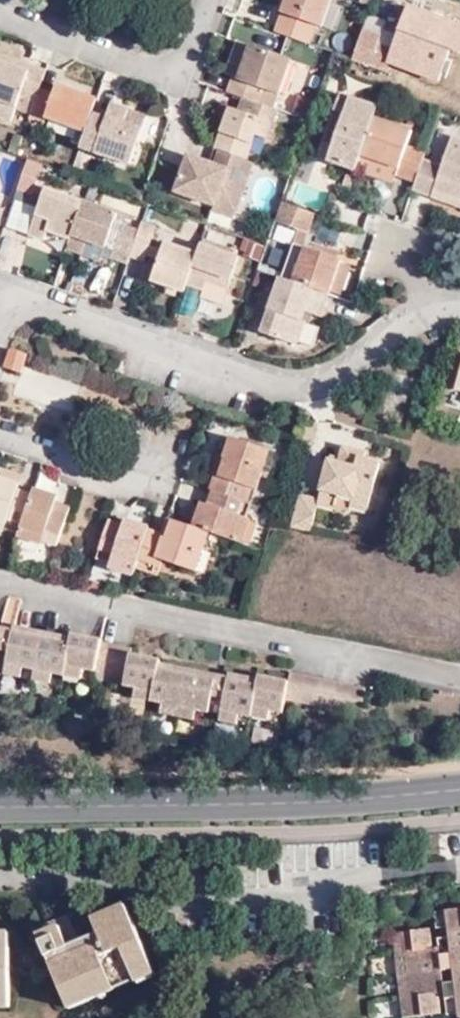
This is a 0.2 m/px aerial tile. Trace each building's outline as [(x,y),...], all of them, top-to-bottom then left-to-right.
[(311,44),(317,26),(323,29),(334,0),(286,0),(275,31),(311,44)] [(444,84),(459,25),(459,24),(404,9),(397,35),(420,41),(411,75),(444,84)] [(353,59),(352,61),(387,73),(395,48),(379,43),(382,35),(364,28),(353,59)] [(243,97),(275,109),(293,60),(237,40),(228,63),(236,66),(242,68),(238,77),(233,76),(227,92),(243,97)] [(31,65),(0,54),(0,60),(29,70),(31,65)] [(40,89),(47,70),(31,65),(29,70),(0,60),(0,118),(12,122),(16,110),(31,115),(40,89)] [(236,66),(233,76),(238,77),(242,68),(236,66)] [(94,112),(98,100),(57,85),(54,93),(40,89),(31,115),(30,119),(43,124),(46,118),(87,132),(92,117),(94,112)] [(344,116),(350,98),(338,94),(332,112),(344,116)] [(267,140),(277,109),(275,109),(243,97),(239,110),(230,108),(227,118),(216,148),(220,150),(247,160),(256,136),(267,140)] [(375,116),(378,107),(350,98),(344,116),(332,112),(323,140),(334,144),(328,160),(356,171),(361,156),(375,116)] [(128,115),(130,110),(112,103),(110,108),(128,115)] [(219,115),(227,118),(230,108),(223,104),(219,115)] [(87,132),(81,148),(130,165),(147,116),(130,110),(128,115),(110,108),(107,117),(105,122),(92,117),(87,132)] [(107,117),(94,112),(92,117),(105,122),(107,117)] [(413,130),(375,116),(361,156),(399,170),(397,177),(415,183),(424,159),(426,151),(407,145),(413,130)] [(415,183),(413,190),(431,196),(434,189),(459,199),(459,137),(453,134),(442,165),(424,159),(415,183)] [(317,157),(328,160),(334,144),(323,140),(317,157)] [(236,213),(254,162),(247,160),(220,150),(215,164),(201,159),(197,169),(185,165),(176,192),(236,213)] [(189,155),(185,165),(197,169),(201,159),(189,155)] [(361,156),(356,171),(394,184),(397,177),(399,170),(361,156)] [(30,204),(43,165),(28,159),(14,198),(30,204)] [(259,169),(252,213),(273,217),(280,172),(259,169)] [(296,196),(325,205),(329,192),(299,183),(296,196)] [(47,233),(70,241),(84,200),(46,187),(29,236),(44,242),(47,233)] [(431,196),(459,206),(459,199),(434,189),(431,196)] [(70,241),(67,250),(82,255),(87,241),(106,248),(118,212),(84,200),(70,241)] [(310,233),(317,214),(282,202),(275,222),(298,230),(310,233)] [(140,229),(130,258),(144,263),(147,256),(150,245),(157,226),(143,221),(140,229)] [(112,260),(128,265),(130,258),(140,229),(125,224),(112,260)] [(305,247),(310,233),(298,230),(293,243),(304,247),(305,247)] [(87,241),(82,255),(101,263),(106,248),(87,241)] [(151,281),(184,293),(187,285),(198,253),(165,241),(162,249),(158,260),(151,281)] [(309,249),(339,259),(342,251),(312,241),(309,249)] [(240,256),(201,243),(198,253),(187,285),(204,291),(201,298),(223,305),(228,290),(240,256)] [(281,278),(292,281),(304,247),(293,243),(281,278)] [(147,256),(158,260),(162,249),(150,245),(147,256)] [(309,249),(305,247),(304,247),(292,281),(330,294),(340,262),(341,260),(339,259),(309,249)] [(330,294),(341,298),(352,266),(340,262),(330,294)] [(321,318),(330,294),(292,281),(281,278),(279,277),(260,333),(290,343),(300,343),(310,313),(321,318)] [(10,349),(3,368),(22,374),(28,355),(10,349)] [(216,491),(248,502),(252,489),(257,490),(270,450),(231,436),(225,456),(225,457),(214,491),(216,491)] [(357,500),(370,504),(380,463),(364,458),(365,453),(343,447),(339,463),(337,472),(327,469),(322,490),(338,494),(335,504),(354,509),(357,500)] [(214,475),(209,489),(211,490),(214,491),(225,457),(225,456),(217,454),(210,474),(214,475)] [(337,472),(339,463),(329,461),(327,469),(337,472)] [(20,529),(31,498),(17,493),(19,489),(20,483),(0,477),(0,532),(4,533),(5,530),(19,534),(20,529)] [(43,542),(57,547),(69,511),(55,506),(57,501),(58,497),(34,488),(32,493),(31,498),(20,529),(45,537),(43,542)] [(31,498),(32,493),(19,489),(17,493),(31,498)] [(214,491),(211,490),(207,504),(212,506),(216,491),(214,491)] [(353,515),(354,509),(335,504),(338,494),(322,490),(319,498),(317,506),(353,515)] [(249,518),(254,504),(248,502),(216,491),(212,506),(207,504),(202,502),(193,527),(211,533),(236,542),(245,517),(249,518)] [(291,528),(310,532),(317,506),(319,498),(300,494),(291,528)] [(354,509),(368,512),(370,504),(357,500),(354,509)] [(55,506),(69,511),(71,506),(57,501),(55,506)] [(236,542),(242,544),(251,519),(249,518),(245,517),(236,542)] [(193,527),(168,518),(167,518),(162,533),(149,530),(137,567),(155,573),(159,559),(198,572),(211,533),(193,527)] [(137,567),(149,530),(150,527),(125,519),(124,523),(122,528),(108,523),(97,558),(111,563),(112,559),(137,567)] [(124,523),(109,519),(108,523),(122,528),(124,523)] [(42,546),(43,542),(45,537),(20,529),(19,534),(17,538),(42,546)] [(109,569),(133,576),(137,567),(112,559),(111,563),(109,569)] [(3,654),(2,660),(20,664),(31,667),(48,670),(60,673),(62,664),(67,641),(8,629),(7,633),(0,632),(0,653),(3,654)] [(69,630),(67,641),(62,664),(78,668),(92,671),(98,639),(99,637),(69,630)] [(127,646),(98,639),(92,671),(90,677),(120,684),(126,652),(127,646)] [(157,659),(126,652),(120,684),(131,685),(130,694),(159,700),(176,704),(193,708),(204,711),(208,699),(219,702),(218,709),(232,712),(244,715),(245,704),(248,705),(252,684),(224,678),(222,683),(155,667),(157,659)] [(20,664),(2,660),(0,671),(18,674),(20,664)] [(78,668),(62,664),(60,673),(76,677),(78,668)] [(47,681),(48,670),(31,667),(29,677),(47,681)] [(258,675),(252,684),(248,705),(265,709),(280,712),(282,699),(356,714),(362,687),(287,671),(286,681),(258,675)] [(176,704),(159,700),(157,711),(174,714),(176,704)] [(176,704),(174,714),(191,718),(193,708),(176,704)] [(265,709),(248,705),(245,704),(244,715),(263,719),(265,709)] [(216,719),(230,722),(232,712),(218,709),(216,719)] [(147,977),(147,956),(122,903),(90,917),(96,930),(79,938),(67,912),(38,924),(41,931),(35,934),(70,1005),(133,975),(137,983),(147,977)] [(450,911),(453,930),(454,940),(458,971),(459,983),(459,985),(459,910),(450,911)] [(453,930),(450,911),(437,911),(439,931),(453,930)] [(448,998),(446,985),(444,972),(442,950),(434,950),(432,932),(397,936),(408,1017),(443,1017),(444,1017),(442,997),(448,998)] [(458,971),(454,940),(441,941),(442,950),(444,972),(458,971)] [(155,973),(147,956),(147,977),(155,973)] [(459,1017),(459,985),(459,983),(446,985),(448,998),(450,1017),(459,1017)]
